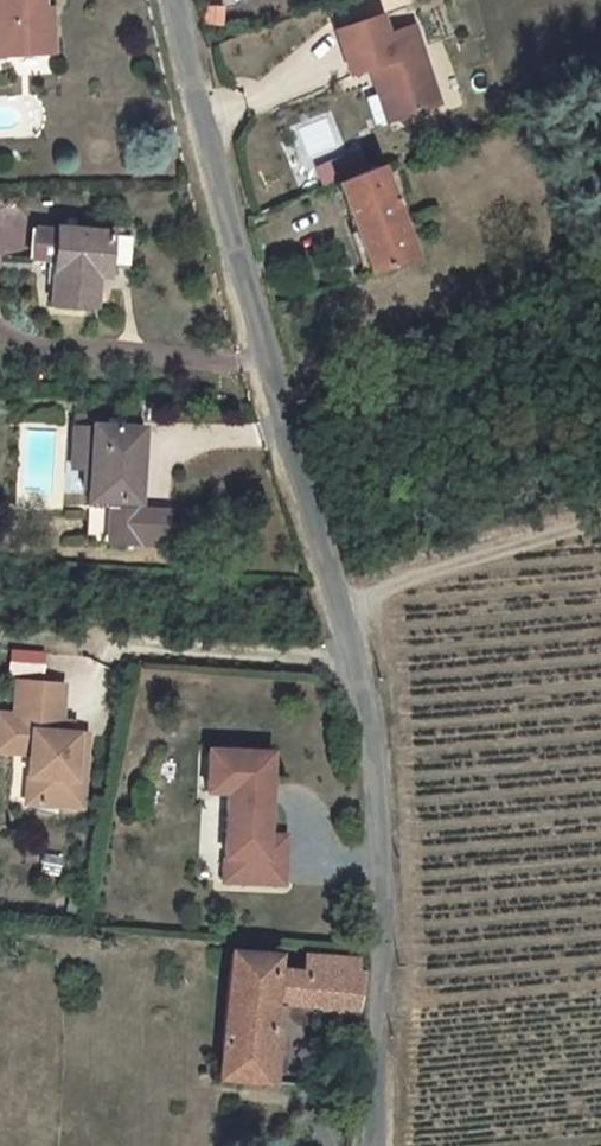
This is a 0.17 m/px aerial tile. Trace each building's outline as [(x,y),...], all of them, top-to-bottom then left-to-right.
[(36,5),(43,4),(43,0),(0,0),(0,97),(35,94),(33,52),(38,52),(36,5)] [(366,41),(321,57),(338,102),(357,95),(368,91),(387,144),(426,129),(398,51),(373,60),(366,41)] [(33,52),(35,94),(48,94),(46,51),(38,52),(33,52)] [(368,91),(357,95),(376,148),(387,144),(368,91)] [(363,150),(315,165),(321,184),(370,169),(363,150)] [(327,213),(361,307),(406,290),(371,195),(327,213)] [(130,270),(131,236),(119,236),(118,270),(130,270)] [(45,272),(44,304),(62,304),(62,272),(45,272)] [(123,318),(124,272),(62,272),(62,304),(61,350),(108,350),(109,318),(123,318)] [(108,459),(90,458),(86,501),(105,503),(108,459)] [(157,462),(108,459),(105,503),(99,573),(148,576),(150,546),(157,462)] [(181,548),(150,546),(148,576),(179,578),(181,548)] [(15,778),(13,799),(24,799),(21,849),(78,852),(83,779),(66,778),(55,777),(56,766),(58,730),(19,727),(17,761),(8,761),(7,778),(15,778)] [(10,727),(8,761),(17,761),(19,727),(10,727)] [(8,761),(0,760),(0,798),(13,799),(15,778),(7,778),(8,761)] [(66,767),(56,766),(55,777),(66,778),(66,767)] [(201,834),(222,834),(219,900),(245,900),(244,924),(279,926),(281,879),(262,878),(265,795),(202,792),(201,834)] [(351,1049),(355,1010),(351,1010),(351,1001),(281,996),(280,1008),(274,1006),(273,995),(224,992),(212,1117),(259,1121),(266,1044),(351,1049)]
